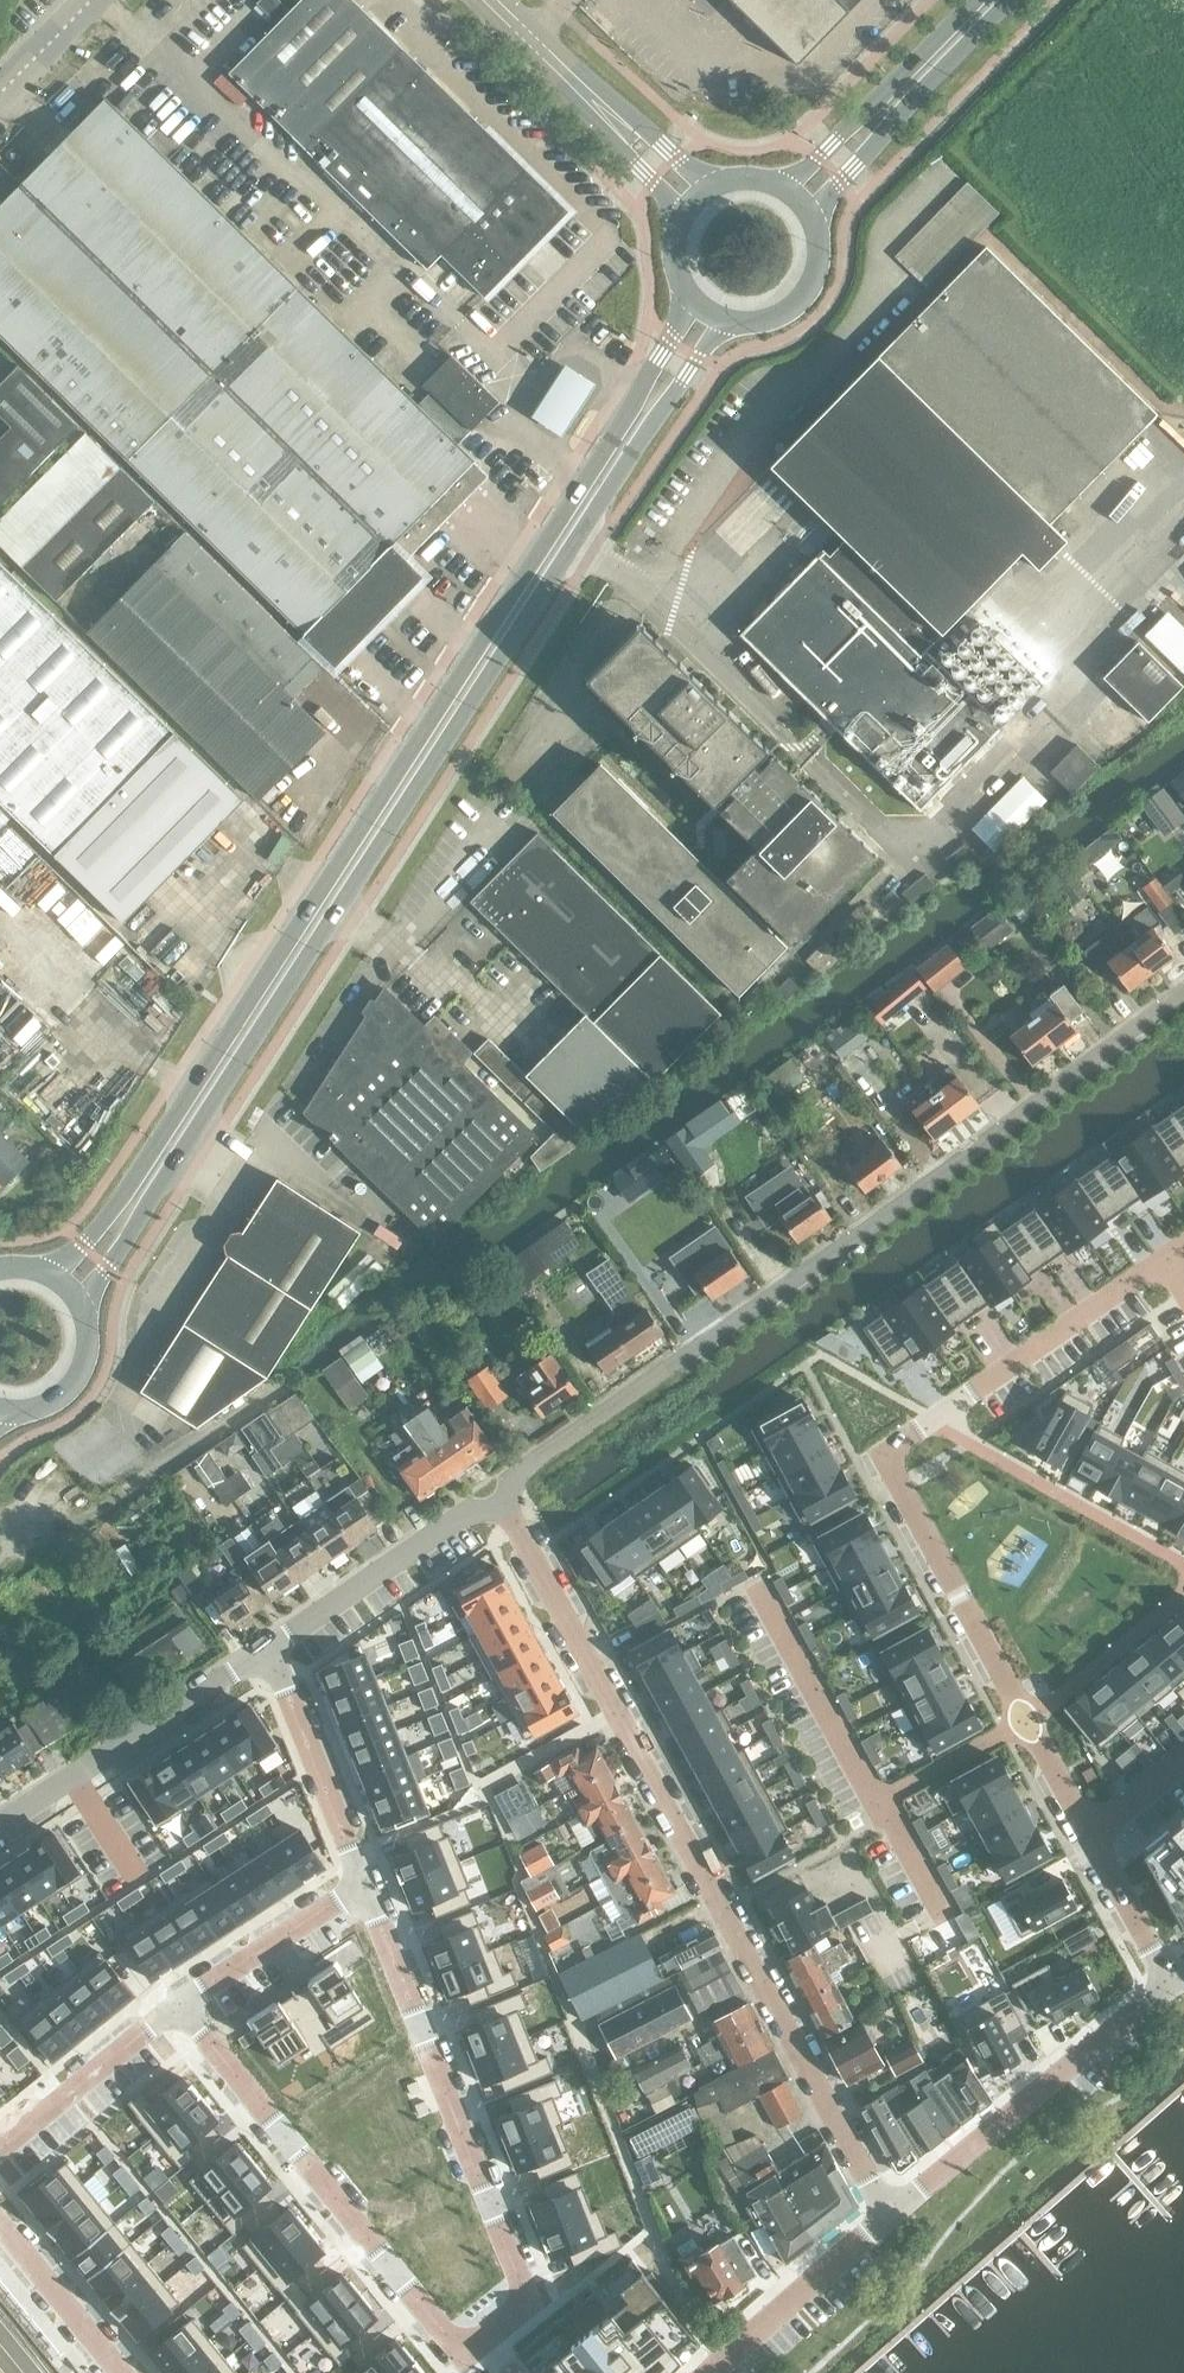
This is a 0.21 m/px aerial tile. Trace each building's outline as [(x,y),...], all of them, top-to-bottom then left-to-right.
[(355,0),(302,0),(229,73),(305,148),(404,49),(355,0)] [(258,3),(277,22),(289,10),(279,0),(261,0),(258,3)] [(861,0),(731,0),(797,65),(861,0)] [(569,211),(404,49),(305,148),(428,269),(441,255),(484,297),(528,253),(534,256),(541,244),(538,242),(569,211)] [(105,99),(76,129),(21,185),(213,374),(298,287),(105,99)] [(21,185),(0,206),(0,335),(128,460),(213,374),(21,185)] [(1051,525),(1158,416),(986,247),(771,467),(846,540),(830,556),(824,550),(740,636),(920,812),(1043,686),(967,611),(1022,554),(1039,571),(1068,542),(1051,525)] [(490,475),(458,444),(472,430),(500,401),(452,355),(424,384),(431,391),(418,405),(298,287),(213,374),(128,460),(335,663),(368,630),(371,633),(369,636),(370,637),(375,631),(379,626),(384,621),(390,616),(395,611),(394,610),(392,612),(389,609),(421,576),(406,561),(490,475)] [(599,380),(567,361),(536,415),(567,435),(599,380)] [(17,366),(0,383),(0,415),(11,426),(0,438),(0,505),(79,425),(18,365),(17,366)] [(155,501),(121,467),(120,468),(84,432),(0,518),(0,546),(22,567),(22,568),(56,601),(155,501)] [(259,799),(326,731),(292,698),(322,667),(186,532),(89,631),(259,799)] [(13,814),(125,922),(245,800),(0,561),(0,827),(13,814)] [(1183,673),(1183,633),(1165,615),(1146,636),(1183,673)] [(763,751),(639,631),(588,683),(674,766),(677,764),(716,803),(697,823),(697,847),(694,847),(690,851),(602,763),(554,812),(738,995),(786,946),(709,870),(709,847),(706,847),(705,826),(723,809),(762,847),(731,878),(794,939),(873,857),(774,761),(762,774),(751,764),(763,751)] [(1183,685),(1140,642),(1104,678),(1149,722),(1183,687),(1183,686),(1183,685)] [(1072,794),(1100,766),(1077,745),(1050,772),(1061,783),(1072,794)] [(1183,796),(1183,775),(1174,782),(1183,796)] [(996,851),(1046,798),(1025,779),(975,832),(996,851)] [(1166,834),(1183,821),(1183,819),(1162,789),(1143,804),(1166,834)] [(1114,827),(1079,854),(1088,866),(1123,839),(1114,827)] [(654,947),(538,833),(470,901),(585,1014),(586,1015),(654,947)] [(1078,855),(1069,862),(1081,878),(1090,871),(1078,855)] [(1066,863),(1050,876),(1072,905),(1089,893),(1066,863)] [(1161,880),(1170,892),(1183,881),(1183,875),(1177,866),(1161,880)] [(910,903),(933,885),(925,874),(902,892),(910,903)] [(1143,887),(1160,909),(1171,901),(1154,878),(1143,887)] [(1148,905),(1125,923),(1138,939),(1130,945),(1152,973),(1174,956),(1152,928),(1160,921),(1148,905)] [(986,948),(1012,928),(998,909),(971,929),(986,948)] [(822,977),(842,956),(825,940),(805,960),(816,971),(822,977)] [(919,966),(936,989),(966,966),(949,944),(919,966)] [(1130,991),(1152,973),(1130,945),(1107,962),(1130,991)] [(720,1013),(654,947),(586,1015),(585,1014),(525,1074),(580,1128),(653,1081),(720,1013)] [(913,971),(869,1007),(882,1024),(927,988),(913,971)] [(775,991),(786,1001),(799,987),(789,977),(775,991)] [(1056,1002),(1033,1019),(1055,1048),(1078,1030),(1071,1021),(1085,1011),(1073,995),(1063,982),(1049,993),(1056,1002)] [(535,1135),(385,989),(377,1003),(372,1001),(365,1012),(369,1015),(338,1063),(341,1067),(337,1074),(333,1072),(307,1112),(435,1237),(535,1135)] [(1055,1048),(1033,1019),(1011,1036),(1033,1065),(1055,1048)] [(843,1032),(829,1043),(842,1059),(855,1049),(843,1032)] [(489,1039),(475,1053),(485,1063),(555,1133),(544,1144),(532,1156),(542,1170),(589,1138),(580,1128),(525,1074),(489,1039)] [(791,1058),(766,1077),(782,1097),(806,1077),(791,1058)] [(958,1077),(935,1094),(957,1123),(980,1105),(958,1077)] [(934,1140),(957,1123),(935,1094),(913,1111),(934,1140)] [(1171,1116),(1183,1134),(1183,1107),(1171,1116)] [(1171,1116),(1133,1142),(1163,1186),(1183,1172),(1182,1169),(1183,1168),(1183,1134),(1171,1116)] [(0,1122),(0,1181),(4,1185),(28,1160),(0,1133),(5,1127),(0,1122)] [(668,1140),(693,1176),(710,1164),(685,1129),(668,1140)] [(901,1165),(882,1141),(861,1156),(864,1160),(850,1171),(865,1192),(901,1165)] [(1163,1186),(1133,1142),(1095,1169),(1123,1210),(1142,1197),(1143,1199),(1163,1186)] [(643,1161),(616,1180),(630,1200),(657,1181),(643,1161)] [(1123,1210),(1095,1169),(1057,1195),(1087,1238),(1107,1224),(1105,1222),(1123,1210)] [(792,1170),(749,1200),(766,1224),(778,1215),(781,1218),(796,1240),(830,1216),(815,1195),(807,1200),(804,1196),(808,1194),(792,1170)] [(268,1377),(362,1232),(281,1180),(245,1234),(241,1231),(233,1233),(225,1245),(227,1254),(231,1256),(143,1391),(198,1426),(268,1377)] [(1087,1238),(1057,1195),(1019,1222),(1047,1263),(1065,1250),(1067,1252),(1087,1238)] [(544,1271),(541,1266),(579,1239),(565,1221),(503,1265),(520,1288),(544,1271)] [(1047,1263),(1019,1222),(980,1248),(1011,1292),(1031,1278),(1029,1275),(1047,1263)] [(711,1231),(673,1258),(687,1278),(686,1278),(696,1292),(704,1286),(712,1298),(746,1274),(730,1251),(715,1228),(711,1231)] [(1011,1292),(980,1248),(942,1275),(971,1316),(989,1303),(990,1305),(1011,1292)] [(634,1297),(608,1259),(588,1273),(614,1311),(634,1297)] [(971,1316),(942,1275),(904,1301),(934,1345),(954,1331),(953,1328),(971,1316)] [(934,1345),(904,1301),(865,1328),(894,1369),(912,1356),(914,1359),(934,1345)] [(604,1371),(609,1368),(663,1331),(648,1310),(615,1333),(610,1327),(586,1343),(604,1371)] [(831,1332),(816,1341),(852,1362),(860,1349),(831,1332)] [(362,1335),(340,1350),(357,1374),(379,1358),(362,1335)] [(1127,1339),(1104,1356),(1115,1371),(1138,1355),(1127,1339)] [(562,1370),(560,1371),(550,1355),(530,1368),(541,1384),(528,1393),(543,1414),(576,1391),(562,1370)] [(343,1358),(325,1369),(352,1408),(370,1396),(343,1358)] [(1173,1358),(1166,1362),(1173,1374),(1180,1369),(1173,1358)] [(507,1395),(489,1368),(469,1381),(488,1408),(507,1395)] [(1173,1374),(1180,1386),(1183,1383),(1183,1375),(1180,1369),(1173,1374)] [(1040,1428),(1031,1443),(1035,1446),(1033,1449),(1061,1465),(1078,1434),(1088,1417),(1094,1406),(1066,1390),(1044,1430),(1040,1428)] [(283,1435),(281,1436),(285,1441),(283,1442),(295,1458),(308,1449),(296,1432),(315,1419),(297,1393),(268,1413),(283,1435)] [(815,1425),(801,1399),(797,1401),(795,1397),(778,1406),(780,1410),(750,1426),(765,1453),(815,1425)] [(437,1441),(419,1415),(411,1403),(396,1413),(405,1426),(416,1442),(430,1463),(425,1467),(439,1486),(459,1473),(437,1441)] [(474,1415),(473,1416),(467,1407),(451,1417),(441,1403),(432,1410),(442,1425),(447,1422),(460,1442),(465,1439),(479,1459),(496,1447),(474,1415)] [(479,1459),(465,1439),(460,1442),(447,1422),(442,1425),(432,1410),(430,1407),(419,1415),(437,1441),(459,1473),(479,1459)] [(285,1441),(281,1436),(265,1412),(242,1428),(258,1452),(252,1455),(267,1478),(295,1458),(283,1442),(285,1441)] [(1088,1417),(1078,1434),(1091,1441),(1100,1424),(1088,1417)] [(1091,1441),(1073,1472),(1097,1485),(1119,1446),(1120,1446),(1125,1438),(1100,1424),(1091,1441)] [(828,1448),(815,1425),(765,1453),(777,1476),(828,1448)] [(439,1486),(425,1467),(430,1463),(416,1442),(405,1426),(392,1435),(403,1451),(396,1456),(402,1465),(400,1466),(422,1498),(439,1486)] [(1119,1446),(1097,1485),(1120,1498),(1142,1459),(1141,1458),(1120,1446),(1119,1446)] [(828,1448),(777,1476),(789,1498),(840,1470),(828,1448)] [(1142,1459),(1120,1498),(1143,1511),(1170,1463),(1146,1450),(1141,1458),(1142,1459)] [(726,1458),(718,1463),(724,1475),(732,1471),(726,1458)] [(1143,1511),(1166,1524),(1183,1492),(1183,1471),(1170,1463),(1143,1511)] [(695,1470),(693,1467),(668,1485),(696,1524),(697,1523),(721,1506),(707,1486),(710,1484),(699,1468),(695,1470)] [(854,1497),(840,1470),(789,1498),(804,1525),(854,1497)] [(240,1471),(227,1479),(239,1496),(252,1488),(240,1471)] [(739,1483),(732,1471),(724,1475),(731,1487),(739,1483)] [(239,1496),(227,1479),(215,1488),(227,1505),(239,1496)] [(360,1479),(350,1486),(325,1503),(353,1543),(377,1526),(376,1524),(387,1517),(360,1479)] [(696,1524),(668,1485),(647,1500),(680,1547),(702,1531),(697,1523),(696,1524)] [(154,1492),(127,1511),(133,1520),(161,1501),(154,1492)] [(1166,1524),(1183,1534),(1183,1492),(1166,1524)] [(680,1547),(647,1500),(625,1515),(658,1562),(680,1547)] [(325,1562),(353,1543),(325,1503),(301,1519),(309,1531),(305,1533),(325,1562)] [(750,1503),(742,1508),(749,1520),(757,1516),(750,1503)] [(813,1541),(828,1568),(878,1540),(864,1514),(813,1541)] [(658,1562),(625,1515),(603,1530),(631,1569),(630,1570),(635,1578),(658,1562)] [(763,1528),(757,1516),(749,1520),(755,1532),(763,1528)] [(126,1517),(104,1533),(116,1549),(138,1533),(126,1517)] [(298,1581),(322,1564),(325,1562),(305,1533),(302,1536),(294,1524),(270,1540),(298,1581)] [(117,1556),(98,1529),(84,1539),(104,1566),(117,1556)] [(631,1569),(603,1530),(579,1547),(593,1567),(589,1570),(600,1586),(604,1583),(606,1587),(630,1570),(631,1569)] [(273,1598),(298,1581),(270,1540),(245,1557),(232,1538),(221,1545),(237,1569),(248,1562),(273,1598)] [(840,1590),(890,1563),(878,1540),(828,1568),(840,1590)] [(852,1613),(903,1585),(890,1563),(840,1590),(852,1613)] [(195,1597),(207,1589),(191,1565),(179,1573),(185,1581),(193,1594),(195,1597)] [(469,1583),(447,1595),(459,1618),(469,1613),(469,1612),(509,1590),(509,1591),(511,1590),(498,1567),(486,1574),(484,1570),(467,1579),(469,1583)] [(232,1626),(262,1606),(236,1569),(224,1577),(227,1580),(209,1592),(232,1626)] [(744,1570),(732,1576),(737,1584),(749,1578),(744,1570)] [(737,1584),(732,1576),(720,1583),(724,1591),(737,1584)] [(789,1589),(782,1577),(774,1581),(781,1593),(789,1589)] [(185,1581),(172,1590),(180,1603),(193,1594),(185,1581)] [(917,1612),(903,1585),(852,1613),(867,1639),(917,1612)] [(795,1601),(789,1589),(781,1593),(787,1605),(795,1601)] [(509,1590),(469,1612),(469,1613),(479,1631),(480,1632),(520,1610),(509,1591),(509,1590)] [(698,1595),(686,1602),(690,1610),(702,1603),(698,1595)] [(172,1668),(143,1626),(122,1596),(110,1604),(131,1635),(118,1644),(128,1659),(121,1664),(139,1691),(172,1668)] [(690,1610),(686,1602),(674,1608),(678,1616),(690,1610)] [(189,1657),(205,1646),(176,1604),(160,1615),(189,1657)] [(708,1624),(716,1620),(710,1608),(702,1612),(708,1624)] [(479,1631),(469,1637),(481,1657),(531,1630),(520,1610),(480,1632),(479,1631)] [(660,1611),(635,1624),(641,1636),(666,1623),(660,1611)] [(1176,1619),(1183,1629),(1183,1612),(1176,1619)] [(172,1668),(189,1657),(160,1615),(143,1626),(172,1668)] [(1158,1633),(1183,1665),(1183,1629),(1176,1619),(1158,1633)] [(425,1621),(415,1625),(420,1637),(430,1633),(425,1621)] [(807,1621),(799,1626),(805,1638),(813,1634),(807,1621)] [(876,1656),(890,1683),(941,1655),(926,1629),(876,1656)] [(531,1630),(481,1657),(492,1677),(542,1650),(531,1630)] [(632,1650),(645,1673),(682,1653),(669,1630),(632,1650)] [(430,1633),(420,1637),(425,1649),(435,1645),(430,1633)] [(1141,1648),(1168,1681),(1169,1680),(1175,1687),(1183,1680),(1183,1665),(1158,1633),(1141,1648)] [(820,1646),(813,1634),(805,1638),(812,1650),(820,1646)] [(413,1638),(399,1644),(402,1653),(417,1647),(413,1638)] [(718,1643),(725,1655),(733,1651),(727,1639),(718,1643)] [(417,1647),(402,1653),(406,1662),(420,1656),(417,1647)] [(682,1653),(645,1673),(656,1693),(693,1673),(702,1668),(691,1648),(682,1653)] [(1141,1648),(1123,1662),(1150,1695),(1149,1696),(1155,1703),(1175,1687),(1169,1680),(1168,1681),(1141,1648)] [(542,1650),(492,1677),(503,1697),(553,1670),(542,1650)] [(740,1663),(733,1651),(725,1655),(732,1668),(740,1663)] [(365,1654),(322,1671),(327,1683),(323,1684),(324,1686),(328,1685),(332,1695),(333,1697),(376,1680),(365,1654)] [(902,1705),(953,1678),(941,1655),(890,1683),(902,1705)] [(422,1662),(408,1667),(412,1676),(426,1670),(422,1662)] [(1123,1662),(1106,1677),(1133,1710),(1134,1709),(1149,1696),(1150,1695),(1123,1662)] [(442,1664),(432,1668),(437,1680),(447,1676),(442,1664)] [(426,1670),(412,1676),(415,1685),(429,1679),(426,1670)] [(553,1670),(503,1697),(514,1717),(563,1690),(563,1689),(553,1670)] [(667,1713),(704,1693),(693,1673),(656,1693),(667,1713)] [(447,1676),(437,1680),(442,1692),(452,1688),(447,1676)] [(14,1772),(37,1756),(36,1754),(41,1750),(97,1712),(96,1710),(104,1704),(81,1677),(24,1715),(30,1723),(26,1726),(20,1730),(15,1724),(3,1732),(0,1727),(0,1751),(14,1772)] [(1106,1677),(1088,1691),(1121,1731),(1140,1716),(1134,1709),(1133,1710),(1106,1677)] [(915,1728),(965,1700),(953,1678),(902,1705),(915,1728)] [(740,1683),(747,1695),(755,1691),(749,1679),(740,1683)] [(332,1695),(328,1697),(334,1713),(338,1711),(343,1722),(386,1705),(376,1680),(333,1697),(332,1695)] [(432,1687),(418,1692),(422,1701),(436,1696),(432,1687)] [(563,1690),(514,1717),(526,1739),(577,1711),(564,1688),(563,1689),(563,1690)] [(859,1689),(849,1695),(852,1701),(863,1696),(859,1689)] [(762,1703),(755,1691),(747,1695),(754,1707),(762,1703)] [(1088,1691),(1067,1708),(1101,1749),(1121,1731),(1088,1691)] [(845,1692),(837,1696),(843,1708),(851,1704),(845,1692)] [(715,1713),(714,1712),(704,1693),(667,1713),(677,1733),(715,1713)] [(436,1696),(422,1701),(425,1710),(439,1705),(436,1696)] [(980,1727),(965,1700),(915,1728),(929,1754),(980,1727)] [(858,1716),(851,1704),(843,1708),(850,1720),(858,1716)] [(250,1705),(228,1719),(229,1720),(230,1719),(255,1758),(254,1758),(257,1763),(279,1749),(269,1732),(272,1730),(262,1713),(258,1716),(250,1705)] [(386,1705),(343,1722),(347,1733),(343,1735),(349,1749),(396,1730),(386,1705)] [(459,1707),(449,1711),(454,1722),(464,1718),(459,1707)] [(726,1733),(726,1734),(734,1729),(722,1708),(714,1712),(715,1713),(677,1733),(688,1753),(726,1733)] [(442,1712),(428,1717),(432,1726),(446,1721),(442,1712)] [(1172,1713),(1164,1719),(1173,1730),(1180,1724),(1172,1713)] [(464,1718),(454,1722),(459,1734),(469,1730),(464,1718)] [(229,1720),(211,1732),(236,1770),(254,1758),(255,1758),(230,1719),(229,1720)] [(762,1723),(769,1735),(777,1731),(770,1719),(762,1723)] [(446,1721),(432,1726),(435,1735),(449,1730),(446,1721)] [(1173,1730),(1182,1740),(1183,1739),(1183,1728),(1180,1724),(1173,1730)] [(396,1730),(349,1749),(354,1763),(358,1762),(363,1773),(406,1756),(396,1730)] [(783,1743),(777,1731),(769,1735),(775,1748),(783,1743)] [(211,1732),(192,1744),(217,1782),(236,1770),(211,1732)] [(736,1753),(736,1752),(726,1734),(726,1733),(688,1753),(699,1773),(736,1753)] [(452,1737),(438,1743),(442,1751),(456,1746),(452,1737)] [(869,1737),(861,1741),(868,1753),(876,1749),(869,1737)] [(472,1740),(463,1744),(467,1756),(477,1752),(472,1740)] [(1136,1742),(1129,1748),(1138,1759),(1145,1753),(1136,1742)] [(192,1744),(173,1757),(198,1795),(217,1782),(192,1744)] [(456,1746),(442,1751),(445,1760),(459,1755),(456,1746)] [(710,1793),(756,1769),(744,1748),(736,1752),(736,1753),(699,1773),(710,1793)] [(882,1761),(876,1749),(868,1753),(874,1765),(882,1761)] [(555,1776),(563,1791),(607,1767),(598,1750),(583,1758),(578,1750),(536,1773),(541,1783),(555,1776)] [(14,1772),(0,1751),(0,1781),(14,1772)] [(1145,1753),(1138,1759),(1147,1769),(1154,1763),(1145,1753)] [(406,1756),(363,1773),(367,1783),(363,1785),(369,1799),(416,1781),(406,1756)] [(155,1769),(154,1769),(179,1807),(198,1795),(173,1757),(155,1769)] [(1011,1784),(997,1757),(954,1780),(969,1807),(1011,1784)] [(784,1763),(791,1775),(799,1771),(792,1759),(784,1763)] [(464,1766),(450,1772),(453,1781),(467,1775),(464,1766)] [(621,1792),(607,1767),(563,1791),(576,1816),(582,1813),(621,1792)] [(154,1768),(132,1782),(161,1826),(183,1812),(179,1807),(154,1769),(155,1769),(154,1768)] [(721,1813),(767,1789),(756,1769),(710,1793),(721,1813)] [(805,1783),(799,1771),(791,1775),(797,1787),(805,1783)] [(281,1774),(270,1781),(276,1790),(287,1783),(281,1774)] [(467,1775),(453,1781),(457,1790),(471,1784),(467,1775)] [(270,1781),(259,1788),(265,1797),(276,1790),(270,1781)] [(416,1781),(369,1799),(374,1814),(378,1812),(386,1831),(429,1814),(416,1781)] [(981,1829),(1023,1806),(1011,1784),(969,1807),(981,1829)] [(522,1787),(508,1794),(519,1815),(526,1811),(533,1808),(522,1787)] [(732,1833),(778,1809),(767,1789),(721,1813),(732,1833)] [(621,1792),(582,1813),(587,1823),(596,1842),(636,1820),(621,1792)] [(243,1799),(232,1806),(238,1815),(248,1808),(243,1799)] [(814,1799),(806,1803),(812,1815),(820,1811),(814,1799)] [(268,1803),(257,1810),(263,1819),(274,1812),(268,1803)] [(232,1806),(221,1813),(227,1822),(238,1815),(232,1806)] [(993,1852),(1036,1829),(1023,1806),(981,1829),(993,1852)] [(780,1833),(781,1834),(789,1830),(778,1809),(732,1833),(743,1853),(780,1833)] [(257,1810),(246,1818),(252,1826),(263,1819),(257,1810)] [(519,1815),(508,1821),(519,1841),(537,1831),(526,1811),(519,1815)] [(827,1823),(820,1811),(812,1815),(819,1827),(827,1823)] [(928,1829),(921,1817),(913,1821),(920,1834),(928,1829)] [(1178,1916),(1183,1926),(1183,1819),(1144,1853),(1178,1916)] [(651,1849),(636,1820),(596,1842),(590,1845),(588,1850),(602,1875),(651,1849)] [(417,1848),(395,1857),(398,1866),(395,1867),(402,1884),(460,1861),(450,1835),(445,1837),(439,1823),(411,1835),(417,1848)] [(204,1824),(194,1831),(199,1840),(210,1832),(204,1824)] [(934,1841),(928,1829),(920,1834),(926,1846),(934,1841)] [(1050,1856),(1036,1829),(993,1852),(1008,1879),(1050,1856)] [(302,1830),(279,1845),(303,1881),(305,1880),(306,1882),(318,1874),(316,1872),(325,1866),(302,1830)] [(194,1831),(183,1838),(189,1847),(199,1840),(194,1831)] [(225,1831),(214,1839),(220,1847),(231,1840),(225,1831)] [(54,1832),(32,1847),(33,1848),(34,1847),(62,1890),(83,1876),(54,1832)] [(793,1857),(781,1834),(780,1833),(743,1853),(756,1877),(793,1857)] [(214,1839),(203,1846),(209,1854),(220,1847),(214,1839)] [(543,1842),(520,1854),(532,1875),(554,1863),(543,1842)] [(279,1845),(258,1859),(281,1895),(303,1881),(279,1845)] [(33,1848),(15,1860),(40,1898),(39,1898),(42,1903),(62,1890),(34,1847),(33,1848)] [(665,1874),(651,1849),(602,1875),(615,1901),(665,1874)] [(182,1859),(171,1866),(177,1875),(188,1868),(182,1859)] [(258,1859),(236,1873),(260,1909),(281,1895),(258,1859)] [(0,1870),(0,1879),(21,1910),(39,1898),(40,1898),(15,1860),(0,1870)] [(460,1861),(402,1884),(409,1902),(412,1900),(415,1909),(438,1900),(443,1914),(471,1903),(465,1889),(471,1887),(460,1861)] [(946,1862),(937,1867),(944,1879),(952,1874),(946,1862)] [(171,1866),(160,1874),(166,1882),(177,1875),(171,1866)] [(216,1886),(215,1887),(238,1923),(260,1909),(236,1873),(216,1886)] [(674,1892),(665,1874),(615,1901),(624,1916),(617,1920),(622,1930),(663,1908),(659,1900),(674,1892)] [(959,1886),(952,1874),(944,1879),(951,1891),(959,1886)] [(210,1876),(187,1891),(217,1937),(238,1923),(215,1887),(216,1886),(210,1876)] [(540,1883),(526,1890),(536,1911),(560,1898),(553,1883),(550,1878),(540,1883)] [(2,1923),(21,1910),(0,1879),(0,1920),(2,1923)] [(1010,1892),(1000,1897),(1001,1899),(1021,1937),(1078,1906),(1063,1879),(1032,1896),(1025,1884),(1023,1885),(1021,1881),(1008,1888),(1010,1892)] [(139,1887),(128,1895),(134,1903),(145,1896),(139,1887)] [(807,1888),(771,1907),(794,1950),(830,1931),(828,1928),(837,1923),(840,1929),(874,1911),(867,1898),(833,1915),(826,1902),(817,1907),(807,1888)] [(187,1891),(166,1905),(196,1951),(217,1937),(187,1891)] [(128,1895),(117,1902),(123,1910),(134,1903),(128,1895)] [(85,1902),(74,1909),(80,1918),(90,1911),(85,1902)] [(166,1905),(144,1919),(174,1965),(196,1951),(166,1905)] [(553,1908),(540,1915),(549,1931),(562,1924),(553,1908)] [(74,1909),(63,1916),(69,1925),(80,1918),(74,1909)] [(451,1935),(429,1944),(433,1953),(430,1954),(437,1971),(490,1950),(489,1949),(474,1911),(446,1922),(451,1935)] [(967,1912),(955,1918),(969,1942),(980,1936),(967,1912)] [(144,1919),(122,1934),(152,1979),(161,1974),(162,1976),(174,1968),(172,1966),(174,1965),(144,1919)] [(46,1926),(36,1934),(42,1942),(52,1935),(46,1926)] [(562,1927),(545,1935),(552,1951),(570,1942),(562,1927)] [(1089,1927),(1077,1934),(1084,1946),(1096,1939),(1089,1927)] [(667,1970),(661,1973),(665,1980),(666,1979),(723,1949),(712,1929),(674,1949),(678,1956),(663,1964),(667,1970)] [(69,1933),(58,1940),(64,1949),(75,1942),(69,1933)] [(640,1933),(559,1975),(582,2019),(582,2020),(595,2013),(596,2016),(665,1980),(661,1973),(640,1933)] [(36,1934),(25,1941),(31,1949),(42,1942),(36,1934)] [(58,1940),(47,1947),(53,1956),(64,1949),(58,1940)] [(847,1941),(841,1944),(846,1953),(852,1950),(847,1941)] [(816,1947),(785,1963),(794,1980),(846,1953),(841,1944),(820,1955),(816,1947)] [(590,1946),(582,1950),(587,1959),(595,1955),(590,1946)] [(490,1950),(437,1971),(443,1989),(446,1988),(450,1996),(472,1987),(477,2001),(519,1985),(513,1969),(505,1973),(495,1947),(489,1949),(490,1950)] [(665,1980),(596,2016),(617,2056),(618,2057),(639,2046),(692,2018),(690,2014),(696,2012),(702,2023),(748,1999),(723,1949),(666,1979),(665,1980)] [(0,1957),(0,1962),(3,1967),(14,1960),(8,1951),(0,1957)] [(100,1952),(80,1968),(114,2011),(115,2010),(117,2012),(128,2003),(126,2001),(134,1994),(100,1952)] [(846,1953),(794,1980),(804,1999),(834,1984),(829,1974),(851,1963),(846,1953)] [(25,1962),(15,1969),(21,1977),(31,1970),(25,1962)] [(294,1989),(293,1989),(323,2035),(322,2035),(329,2047),(331,2050),(333,2049),(331,2046),(373,2019),(337,1963),(309,1982),(310,1984),(297,1993),(294,1989)] [(1048,1964),(1012,1984),(1027,2012),(1044,2003),(1053,2021),(1069,2012),(1069,2014),(1082,2007),(1081,2005),(1099,1996),(1097,1990),(1100,1988),(1090,1970),(1086,1972),(1083,1967),(1057,1981),(1048,1964)] [(80,1968),(59,1984),(94,2027),(114,2011),(80,1968)] [(15,1969),(4,1975),(10,1984),(21,1977),(15,1969)] [(59,1984),(39,2001),(74,2043),(94,2027),(59,1984)] [(834,1984),(804,1999),(824,2037),(854,2021),(850,2013),(839,1994),(834,1984)] [(280,2001),(252,2019),(280,2062),(322,2035),(323,2035),(293,1989),(292,1990),(295,1994),(281,2003),(280,2001)] [(1005,1991),(961,2015),(994,2075),(1021,2060),(1006,2033),(1023,2024),(1005,1991)] [(486,2022),(464,2031),(467,2040),(464,2041),(471,2058),(530,2035),(520,2010),(528,2007),(522,1992),(481,2009),(486,2022)] [(882,1994),(870,2001),(877,2013),(889,2006),(882,1994)] [(39,2001),(19,2017),(53,2060),(61,2053),(63,2055),(74,2046),(72,2044),(74,2043),(39,2001)] [(761,2024),(749,2002),(712,2022),(719,2036),(697,2048),(702,2056),(761,2024)] [(774,2047),(761,2024),(702,2056),(707,2065),(728,2054),(735,2068),(774,2047)] [(862,2024),(827,2043),(848,2083),(884,2064),(873,2044),(874,2040),(874,2036),(873,2032),(871,2029),(867,2027),(864,2026),(863,2026),(862,2024)] [(0,2037),(0,2046),(2,2048),(14,2039),(8,2031),(0,2037)] [(530,2035),(471,2058),(478,2076),(481,2075),(484,2083),(507,2075),(512,2088),(553,2071),(547,2057),(539,2060),(530,2035)] [(354,2107),(417,2072),(399,2040),(336,2074),(354,2107)] [(912,2041),(887,2055),(897,2073),(922,2060),(912,2041)] [(19,2045),(7,2054),(13,2062),(25,2052),(19,2045)] [(617,2056),(608,2062),(619,2084),(637,2075),(646,2091),(665,2082),(692,2067),(681,2045),(647,2062),(639,2046),(618,2057),(617,2056)] [(881,2096),(861,2107),(897,2171),(902,2173),(918,2159),(945,2138),(994,2101),(994,2100),(975,2070),(969,2057),(962,2045),(942,2057),(950,2072),(947,2074),(937,2081),(927,2069),(900,2086),(881,2096)] [(803,2114),(785,2080),(790,2077),(774,2047),(735,2068),(693,2091),(714,2149),(737,2140),(726,2112),(760,2094),(777,2127),(803,2114)] [(25,2052),(13,2062),(19,2069),(31,2060),(25,2052)] [(163,2075),(128,2103),(137,2114),(137,2115),(155,2137),(203,2097),(192,2083),(189,2085),(183,2077),(172,2086),(163,2075)] [(520,2109),(498,2118),(502,2127),(499,2128),(506,2145),(559,2124),(559,2125),(564,2123),(554,2097),(562,2094),(556,2079),(515,2096),(520,2109)] [(665,2082),(646,2091),(656,2112),(675,2102),(665,2082)] [(203,2097),(155,2137),(182,2169),(193,2160),(192,2159),(216,2141),(207,2130),(218,2121),(212,2112),(214,2110),(203,2097)] [(688,2103),(628,2134),(639,2155),(699,2125),(688,2103)] [(559,2124),(506,2145),(512,2163),(515,2162),(519,2170),(541,2161),(547,2175),(574,2164),(559,2125),(559,2124)] [(376,2129),(337,2147),(349,2172),(387,2155),(376,2129)] [(820,2238),(782,2171),(781,2172),(757,2134),(725,2150),(752,2191),(749,2193),(759,2211),(753,2215),(760,2228),(767,2225),(788,2262),(789,2261),(789,2260),(817,2240),(820,2238)] [(201,2171),(189,2180),(207,2202),(256,2162),(245,2149),(242,2151),(236,2143),(225,2152),(216,2141),(192,2159),(193,2160),(201,2171)] [(861,2205),(827,2143),(782,2171),(820,2238),(861,2205)] [(106,2146),(97,2153),(106,2165),(116,2157),(106,2146)] [(34,2189),(24,2196),(41,2216),(41,2217),(84,2182),(67,2162),(49,2176),(46,2173),(31,2185),(34,2189)] [(256,2162),(207,2202),(225,2224),(226,2223),(235,2234),(244,2227),(244,2226),(269,2206),(260,2195),(271,2186),(265,2178),(267,2176),(256,2162)] [(123,2166),(114,2173),(122,2184),(132,2177),(123,2166)] [(555,2196),(533,2205),(536,2214),(533,2215),(540,2233),(593,2211),(593,2210),(578,2172),(550,2183),(555,2196)] [(132,2177),(122,2184),(131,2195),(140,2188),(132,2177)] [(41,2216),(39,2218),(56,2239),(58,2238),(57,2237),(100,2202),(84,2182),(41,2217),(41,2216)] [(148,2196),(138,2204),(148,2215),(157,2208),(148,2196)] [(100,2202),(57,2237),(58,2238),(73,2256),(72,2256),(73,2257),(116,2222),(100,2202)] [(253,2238),(243,2246),(260,2267),(309,2228),(298,2214),(295,2216),(289,2208),(278,2217),(269,2206),(244,2226),(244,2227),(253,2238)] [(593,2211),(540,2233),(547,2250),(550,2249),(553,2257),(576,2249),(581,2262),(622,2246),(616,2231),(608,2234),(598,2208),(593,2210),(593,2211)] [(116,2222),(73,2257),(74,2258),(89,2276),(89,2277),(132,2242),(116,2222)] [(171,2226),(162,2233),(171,2244),(180,2237),(171,2226)] [(309,2228),(260,2267),(278,2289),(279,2289),(287,2299),(322,2271),(313,2261),(324,2252),(318,2244),(320,2242),(309,2228)] [(693,2238),(679,2247),(683,2255),(681,2256),(692,2275),(698,2271),(716,2301),(723,2296),(724,2297),(725,2296),(732,2297),(733,2298),(743,2292),(742,2291),(744,2284),(745,2284),(745,2283),(744,2282),(757,2274),(734,2236),(721,2244),(720,2242),(703,2253),(698,2245),(698,2246),(693,2238)] [(180,2237),(171,2244),(180,2255),(189,2248),(180,2237)] [(132,2242),(89,2277),(90,2278),(105,2296),(106,2297),(148,2262),(132,2242)] [(196,2256),(187,2264),(196,2275),(205,2268),(196,2256)] [(517,2353),(533,2372),(668,2372),(682,2359),(699,2341),(694,2334),(672,2307),(678,2303),(652,2271),(646,2276),(642,2271),(633,2259),(632,2260),(517,2352),(517,2353)] [(105,2296),(103,2297),(121,2319),(122,2317),(164,2282),(148,2262),(106,2297),(105,2296)] [(322,2271),(287,2299),(296,2310),(296,2311),(313,2333),(362,2293),(351,2280),(349,2282),(342,2274),(331,2283),(322,2271)] [(390,2308),(399,2301),(383,2279),(374,2287),(390,2308)] [(164,2282),(122,2317),(138,2337),(181,2303),(164,2282)] [(362,2293),(313,2333),(331,2355),(332,2354),(341,2365),(352,2356),(375,2337),(366,2326),(377,2317),(371,2309),(373,2307),(362,2293)] [(232,2302),(223,2309),(225,2312),(232,2320),(242,2313),(232,2302)] [(193,2318),(150,2352),(167,2372),(210,2338),(193,2318)] [(249,2322),(239,2329),(248,2340),(257,2332),(249,2322)] [(257,2332),(248,2340),(257,2351),(266,2343),(257,2332)] [(353,2372),(398,2372),(415,2359),(404,2345),(402,2347),(395,2339),(384,2348),(375,2337),(352,2356),(360,2367),(353,2372)] [(165,2372),(207,2372),(226,2358),(210,2338),(167,2372),(165,2372)] [(273,2352),(264,2360),(273,2371),(283,2364),(273,2352)] [(207,2372),(238,2372),(226,2358),(207,2372)] [(398,2372),(426,2372),(415,2359),(398,2372)]
